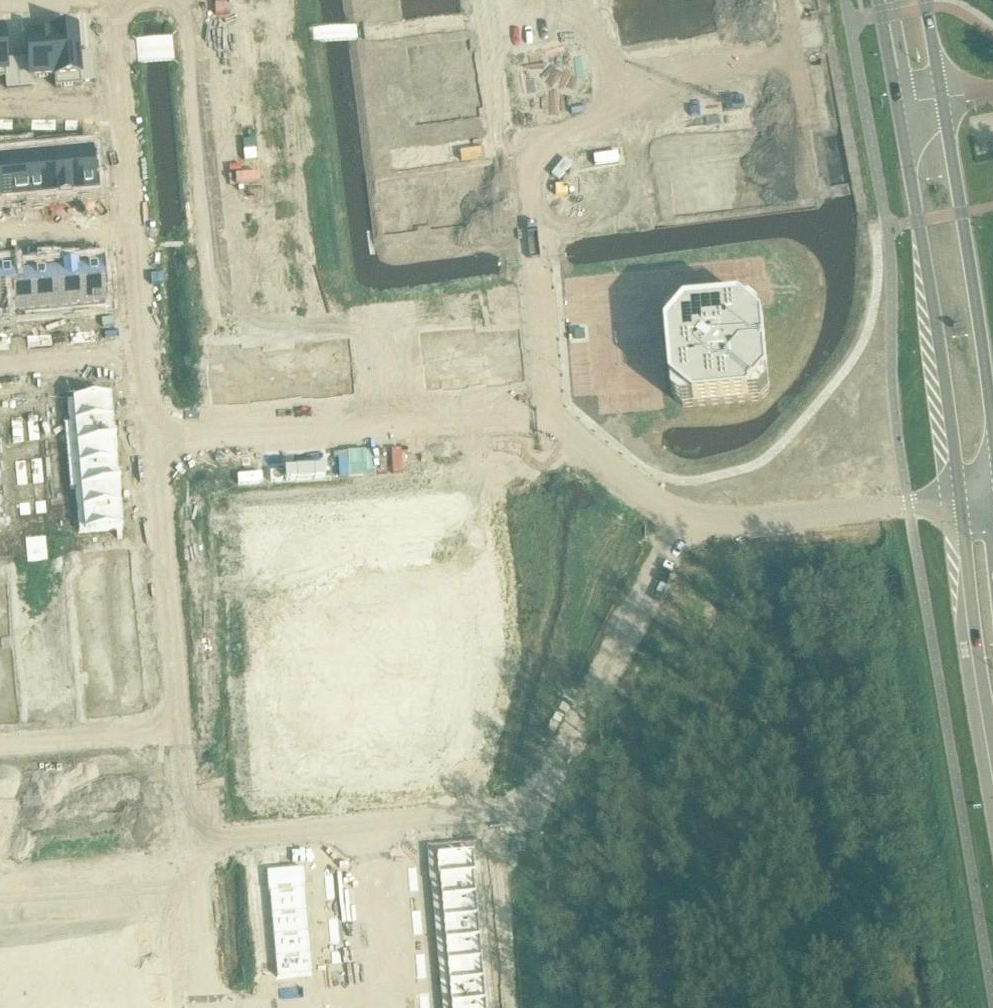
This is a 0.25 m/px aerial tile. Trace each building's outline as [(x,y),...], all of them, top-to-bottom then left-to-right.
[(213,15),(241,13),(242,26),(269,23),(268,10),(259,10),(258,0),(211,0),(213,15)] [(404,17),(455,10),(454,0),(402,0),(404,17)] [(613,5),(614,16),(618,15),(621,41),(646,38),(641,0),(616,0),(617,4),(613,5)] [(646,38),(647,38),(647,37),(667,34),(663,0),(641,0),(646,38)] [(667,34),(676,33),(677,37),(688,35),(687,32),(689,32),(685,0),(663,0),(667,34)] [(689,32),(710,29),(706,0),(685,0),(689,32)] [(710,29),(719,28),(719,31),(730,30),(730,26),(732,26),(728,0),(706,0),(710,29)] [(732,26),(753,23),(750,0),(728,0),(732,26)] [(753,23),(776,20),(774,5),(778,5),(778,0),(750,0),(753,23)] [(383,13),(371,13),(372,21),(384,21),(383,13)] [(76,30),(51,33),(55,78),(79,76),(80,83),(94,81),(91,54),(78,55),(76,30)] [(0,31),(0,74),(5,74),(6,89),(18,88),(16,61),(4,62),(1,31),(0,31)] [(28,60),(16,61),(18,88),(31,87),(30,79),(54,77),(54,78),(55,78),(51,33),(50,33),(50,34),(26,36),(28,60)] [(385,41),(373,41),(373,49),(385,49),(385,41)] [(466,41),(409,48),(412,73),(469,66),(469,64),(472,64),(471,50),(467,50),(466,41)] [(254,69),(226,72),(228,97),(274,92),(272,68),(281,67),(280,53),(253,56),(254,69)] [(469,66),(412,73),(415,96),(472,89),(472,88),(476,88),(474,75),(470,76),(469,66)] [(472,89),(415,96),(418,121),(475,114),(474,105),(478,105),(476,91),(472,91),(472,89)] [(274,92),(228,97),(231,122),(259,119),(260,132),(287,130),(286,116),(276,117),(274,92)] [(12,131),(12,121),(0,120),(0,130),(12,131)] [(31,121),(31,131),(43,131),(43,121),(31,121)] [(43,121),(43,131),(55,131),(55,121),(43,121)] [(65,121),(65,131),(77,132),(77,122),(65,121)] [(798,121),(789,123),(791,135),(800,134),(798,121)] [(789,123),(781,124),(783,136),(791,135),(789,123)] [(487,126),(475,128),(476,136),(488,134),(487,126)] [(475,128),(463,129),(464,137),(476,136),(475,128)] [(463,129),(451,131),(452,139),(464,137),(463,129)] [(451,131),(439,132),(440,140),(452,139),(451,131)] [(439,132),(428,134),(429,142),(440,140),(439,132)] [(663,138),(650,139),(651,148),(664,146),(663,138)] [(386,139),(374,141),(375,149),(387,147),(386,139)] [(262,155),(234,158),(236,182),(235,182),(235,183),(283,179),(283,178),(282,178),(280,154),(289,153),(288,140),(261,142),(262,155)] [(664,146),(651,148),(652,156),(665,154),(664,146)] [(387,147),(375,149),(376,157),(388,155),(387,147)] [(636,149),(611,152),(618,204),(640,201),(642,213),(658,211),(653,177),(640,179),(636,149)] [(803,149),(781,153),(788,201),(810,198),(803,149)] [(91,152),(67,154),(71,194),(94,192),(91,152)] [(589,155),(595,206),(618,204),(611,152),(610,152),(610,153),(590,156),(589,155)] [(781,153),(759,156),(766,204),(788,201),(781,153)] [(67,154),(45,156),(49,196),(57,195),(57,198),(69,197),(69,194),(71,194),(67,154)] [(665,154),(652,156),(653,164),(666,163),(665,154)] [(568,188),(554,190),(557,214),(573,212),(573,209),(595,206),(589,155),(564,158),(568,188)] [(45,156),(24,158),(28,198),(49,196),(45,156)] [(759,156),(738,158),(745,207),(766,204),(759,156)] [(24,158),(2,160),(6,200),(28,198),(24,158)] [(738,158),(717,161),(723,210),(745,207),(738,158)] [(717,161),(695,164),(702,213),(723,210),(717,161)] [(666,163),(653,164),(654,173),(667,171),(666,163)] [(695,164),(673,168),(680,216),(702,213),(695,164)] [(495,166),(470,169),(477,220),(499,217),(500,225),(516,223),(513,194),(499,196),(495,166)] [(470,170),(448,173),(455,223),(477,220),(470,169),(470,170)] [(667,171),(654,173),(656,181),(668,179),(667,171)] [(448,173),(425,176),(432,226),(455,223),(448,173)] [(425,176),(402,179),(409,229),(432,226),(425,176)] [(283,179),(235,183),(237,208),(267,205),(268,219),(295,216),(294,203),(286,203),(283,179)] [(381,197),(377,198),(379,209),(383,208),(386,232),(409,229),(402,179),(379,182),(381,197)] [(668,179),(656,181),(657,190),(669,188),(668,179)] [(669,188),(657,190),(658,198),(671,196),(669,188)] [(671,196),(658,198),(659,206),(672,204),(671,196)] [(672,204),(659,206),(660,215),(673,213),(672,204)] [(673,213),(660,215),(661,223),(674,221),(673,213)] [(270,243),(242,245),(244,270),(290,266),(288,241),(297,240),(296,227),(269,229),(270,243)] [(244,271),(242,271),(243,284),(245,284),(246,295),(275,292),(276,306),(303,303),(302,290),(292,290),(290,266),(244,270),(244,271)] [(62,271),(54,272),(58,312),(79,310),(76,270),(74,270),(74,268),(62,269),(62,271)] [(99,268),(76,270),(79,310),(103,307),(102,295),(106,294),(105,280),(101,280),(99,268)] [(11,270),(11,271),(15,316),(36,314),(33,274),(12,276),(11,270)] [(0,271),(0,312),(14,310),(14,316),(15,316),(11,271),(0,271)] [(54,272),(33,274),(36,314),(58,312),(54,272)] [(455,294),(443,296),(444,304),(456,302),(455,294)] [(499,294),(487,296),(488,304),(500,302),(499,294)] [(443,296),(431,297),(433,305),(444,304),(443,296)] [(487,296),(475,297),(476,305),(488,304),(487,296)] [(686,311),(667,334),(672,388),(695,407),(749,402),(768,380),(763,325),(740,306),(686,311)] [(330,312),(318,313),(319,321),(331,320),(330,312)] [(318,313),(306,314),(307,322),(319,321),(318,313)] [(244,314),(232,315),(232,323),(244,322),(244,314)] [(232,315),(220,316),(220,324),(232,323),(232,315)] [(287,316),(275,317),(276,325),(288,324),(287,316)] [(275,317),(263,318),(264,326),(276,325),(275,317)] [(93,332),(81,333),(82,343),(94,342),(93,332)] [(81,333),(69,334),(70,344),(82,343),(81,333)] [(50,336),(38,337),(39,347),(51,346),(50,336)] [(38,337),(26,338),(27,348),(39,347),(38,337)] [(515,338),(491,340),(495,381),(505,381),(505,379),(519,378),(517,364),(519,364),(517,352),(516,352),(515,338)] [(0,341),(0,351),(8,350),(7,340),(0,341)] [(491,340),(470,342),(473,382),(485,381),(485,382),(495,381),(491,340)] [(470,342),(448,344),(452,385),(462,384),(462,383),(473,382),(470,342)] [(448,344),(424,346),(428,386),(442,385),(442,386),(452,385),(448,344)] [(345,348),(322,350),(326,394),(336,393),(336,391),(349,390),(345,348)] [(322,350),(300,352),(304,394),(315,393),(315,394),(326,394),(322,350)] [(300,352),(279,354),(282,394),(303,392),(303,394),(304,394),(300,352)] [(279,354),(257,356),(261,396),(282,394),(279,354)] [(257,356),(236,358),(239,399),(250,398),(249,397),(261,396),(257,356)] [(236,358),(212,360),(213,374),(212,374),(213,386),(214,386),(215,400),(229,399),(229,400),(239,399),(236,358)] [(111,397),(71,400),(73,424),(113,420),(111,397)] [(37,415),(27,416),(28,428),(38,427),(37,415)] [(21,417),(11,418),(12,429),(22,429),(21,417)] [(113,420),(73,424),(75,445),(116,442),(115,432),(114,432),(113,420)] [(38,427),(28,428),(29,440),(39,439),(38,427)] [(22,429),(12,429),(13,441),(23,441),(22,429)] [(116,442),(75,445),(77,467),(117,463),(116,452),(116,442)] [(41,458),(31,459),(32,471),(42,470),(41,458)] [(25,460),(15,461),(16,473),(26,472),(25,460)] [(117,463),(77,467),(79,489),(120,485),(119,475),(118,475),(117,463)] [(42,470),(32,471),(33,483),(43,482),(42,470)] [(26,472),(16,473),(17,484),(27,484),(26,472)] [(120,485),(79,489),(81,510),(121,506),(120,495),(120,485)] [(45,501),(35,502),(36,514),(46,513),(45,501)] [(29,503),(19,504),(20,516),(30,515),(29,503)] [(121,506),(81,510),(83,534),(123,530),(121,506)] [(45,537),(35,538),(36,550),(46,549),(45,537)] [(35,538),(25,539),(26,551),(36,550),(35,538)] [(46,549),(36,550),(37,562),(47,561),(46,549)] [(36,550),(26,551),(27,563),(37,562),(36,550)] [(125,554),(85,557),(87,581),(127,577),(125,554)] [(127,577),(87,581),(89,602),(130,599),(129,589),(128,589),(127,577)] [(53,594),(43,595),(44,607),(54,606),(53,594)] [(37,595),(27,596),(28,608),(38,607),(37,595)] [(130,599),(89,602),(91,624),(131,620),(130,609),(131,609),(130,599)] [(54,606),(44,607),(45,618),(55,618),(54,606)] [(38,607),(28,608),(30,620),(39,619),(38,607)] [(131,620),(91,624),(93,646),(133,642),(131,620)] [(57,637),(47,638),(48,650),(58,649),(57,637)] [(41,638),(31,639),(32,651),(42,650),(41,638)] [(133,642),(93,646),(95,667),(136,663),(135,653),(134,653),(133,642)] [(58,649),(48,650),(49,662),(59,661),(58,649)] [(42,650),(32,651),(33,663),(43,662),(42,650)] [(136,663),(95,667),(97,688),(137,685),(136,673),(137,673),(136,663)] [(61,680),(51,681),(52,693),(62,692),(61,680)] [(45,681),(35,682),(36,694),(46,693),(45,681)] [(137,685),(97,688),(99,712),(139,709),(137,685)] [(62,692),(52,693),(53,705),(63,704),(62,692)] [(46,693),(36,694),(37,706),(47,705),(46,693)] [(474,851),(438,854),(440,875),(475,871),(474,851)] [(415,866),(408,867),(409,877),(416,877),(415,866)] [(301,867),(265,870),(267,890),(303,887),(301,867)] [(475,871),(440,875),(442,896),(477,893),(475,871)] [(333,874),(325,874),(326,885),(334,884),(333,874)] [(416,877),(409,877),(410,888),(417,887),(416,877)] [(334,884),(326,885),(327,895),(335,894),(334,884)] [(303,887),(267,890),(269,912),(305,908),(303,887)] [(477,893),(442,896),(443,918),(479,914),(477,893)] [(305,908),(269,912),(271,933),(307,930),(305,908)] [(419,909),(412,910),(413,920),(420,920),(419,909)] [(479,914),(443,918),(445,939),(481,936),(479,914)] [(337,917),(329,917),(330,928),(338,927),(337,917)] [(420,920),(413,920),(414,931),(421,930),(420,920)] [(338,927),(330,928),(331,938),(339,938),(338,927)] [(307,930),(271,933),(273,955),(309,951),(307,930)] [(481,936),(445,939),(447,961),(483,957),(481,936)] [(340,949),(332,949),(333,960),(341,959),(340,949)] [(309,951),(273,955),(275,976),(311,973),(309,951)] [(423,952),(416,953),(417,963),(424,963),(423,952)] [(483,957),(447,961),(449,981),(483,978),(485,978),(483,957)] [(424,963),(417,963),(418,974),(425,973),(424,963)] [(449,981),(448,981),(450,1003),(485,999),(483,978),(449,981)] [(427,994),(419,995),(420,1005),(428,1005),(427,994)] [(450,1003),(450,1007),(486,1007),(485,999),(450,1003)]
